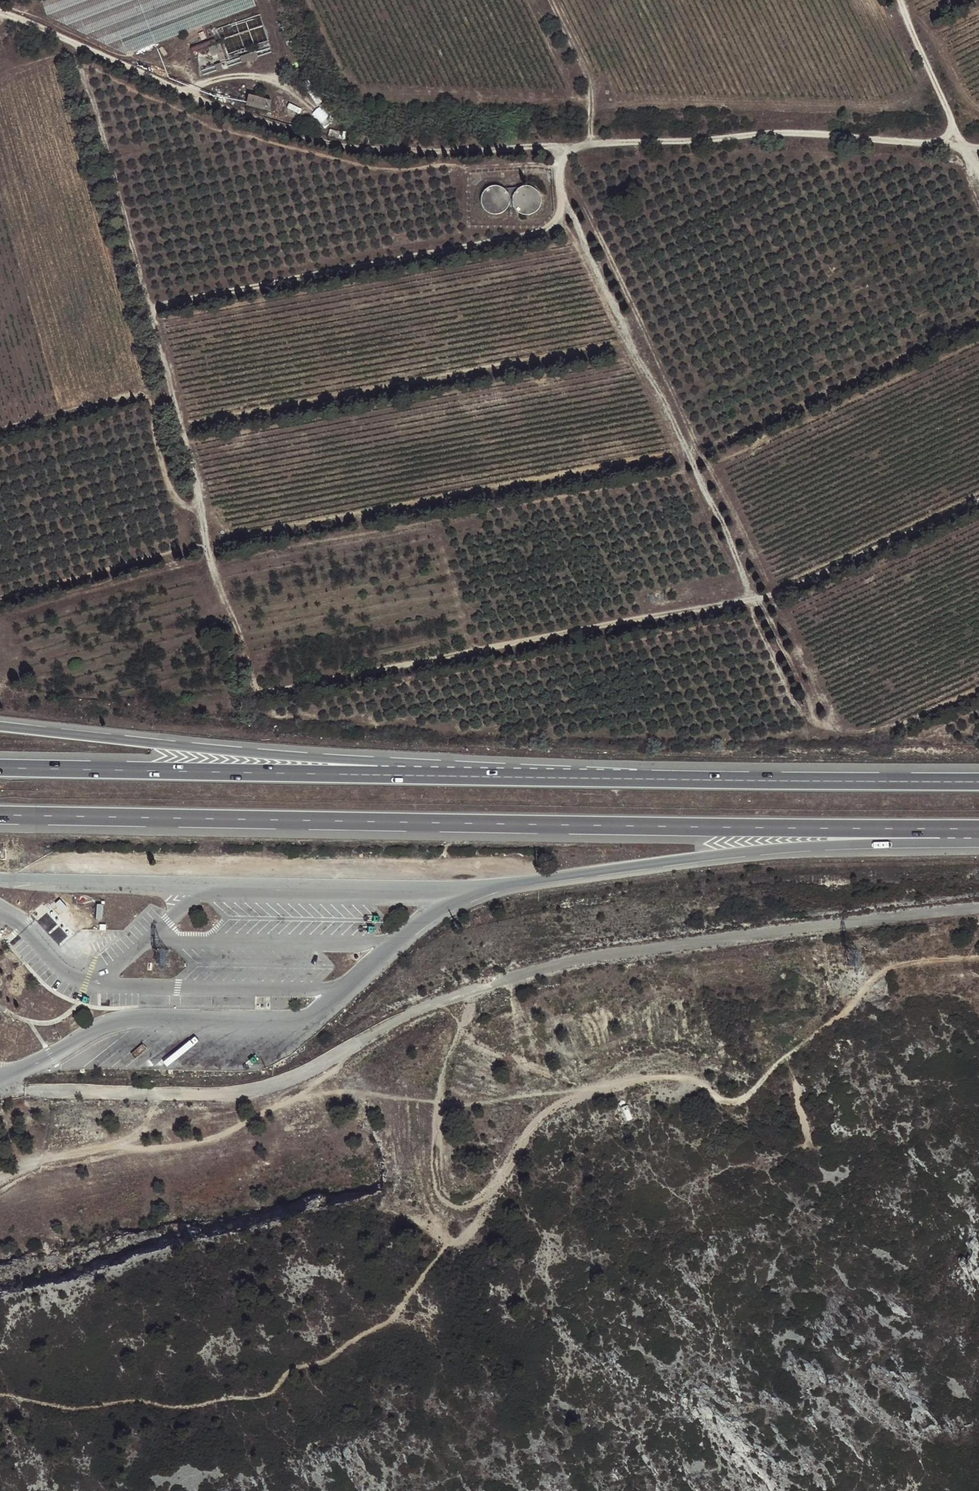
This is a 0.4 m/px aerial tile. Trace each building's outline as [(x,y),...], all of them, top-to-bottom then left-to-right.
[(48,15),(130,52),(258,5),(256,0),(42,0),(48,15)] [(220,44),(209,48),(211,56),(218,54),(220,61),(225,59),(220,44)] [(246,106),(256,108),(259,97),(249,95),(246,106)] [(493,186),(491,187),(488,188),(486,190),(484,192),(483,194),(482,196),(481,199),(481,202),(482,205),(483,207),(485,209),(487,211),(489,213),(492,214),(494,214),(497,214),(500,213),(502,212),(505,210),(507,208),(508,206),(509,204),(509,201),(509,198),(509,195),(507,193),(506,191),(504,189),(501,187),(499,186),(496,186),(493,186)] [(528,186),(525,186),(523,187),(520,188),(518,189),(516,191),(514,193),(513,196),(512,198),(512,201),(512,204),(513,206),(514,209),(516,211),(518,212),(521,214),(523,215),(526,215),(529,215),(531,214),(534,213),(536,211),(538,209),(539,207),(540,204),(541,202),(541,199),(540,196),(539,194),(538,191),(536,190),(533,188),(531,187),(528,186)]
